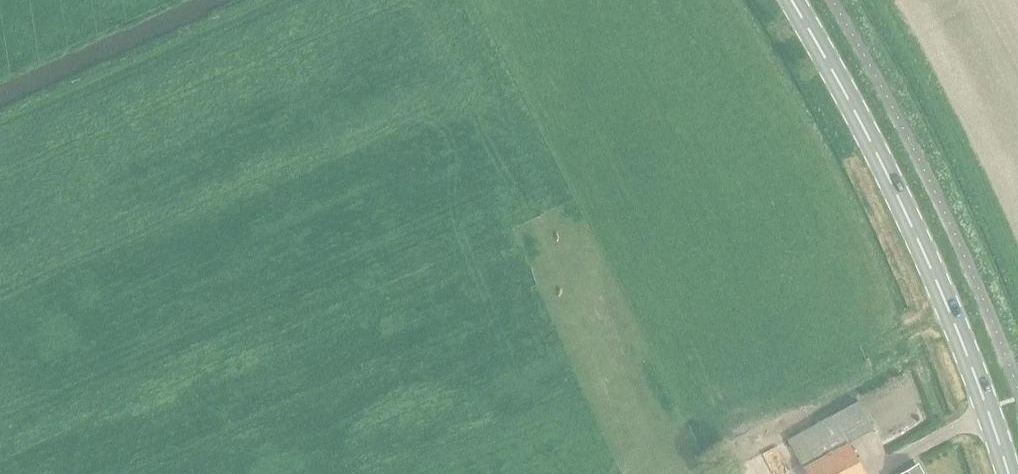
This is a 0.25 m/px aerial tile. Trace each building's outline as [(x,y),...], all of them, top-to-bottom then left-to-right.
[(807,473),(866,473),(848,441),(874,427),(859,399),(787,438),(807,473)] [(774,459),(791,453),(783,430),(766,435),(774,459)] [(917,463),(896,473),(922,473),(917,463)]
